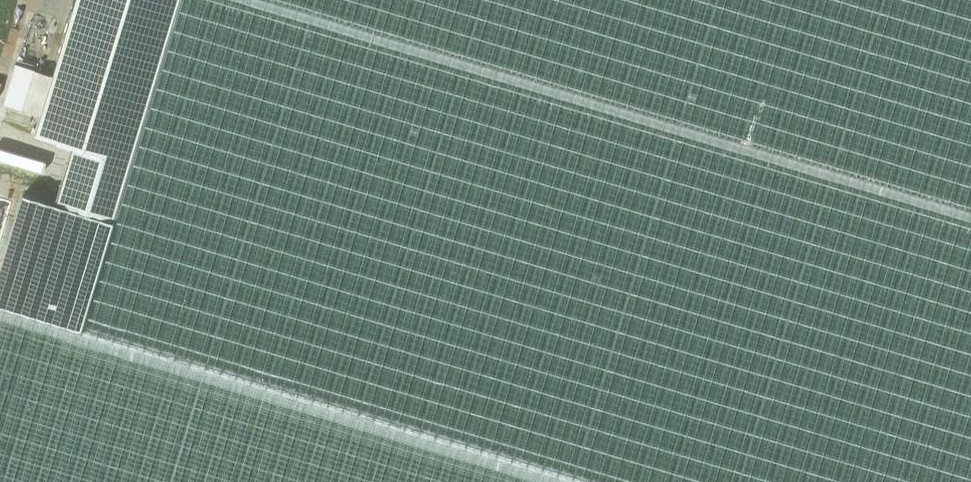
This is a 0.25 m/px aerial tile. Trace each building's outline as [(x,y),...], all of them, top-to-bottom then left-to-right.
[(0,267),(0,481),(970,481),(970,0),(185,0),(115,220),(57,202),(23,192),(0,267)] [(36,134),(74,145),(63,183),(57,202),(115,220),(185,0),(76,0),(52,79),(51,83),(36,134)]
